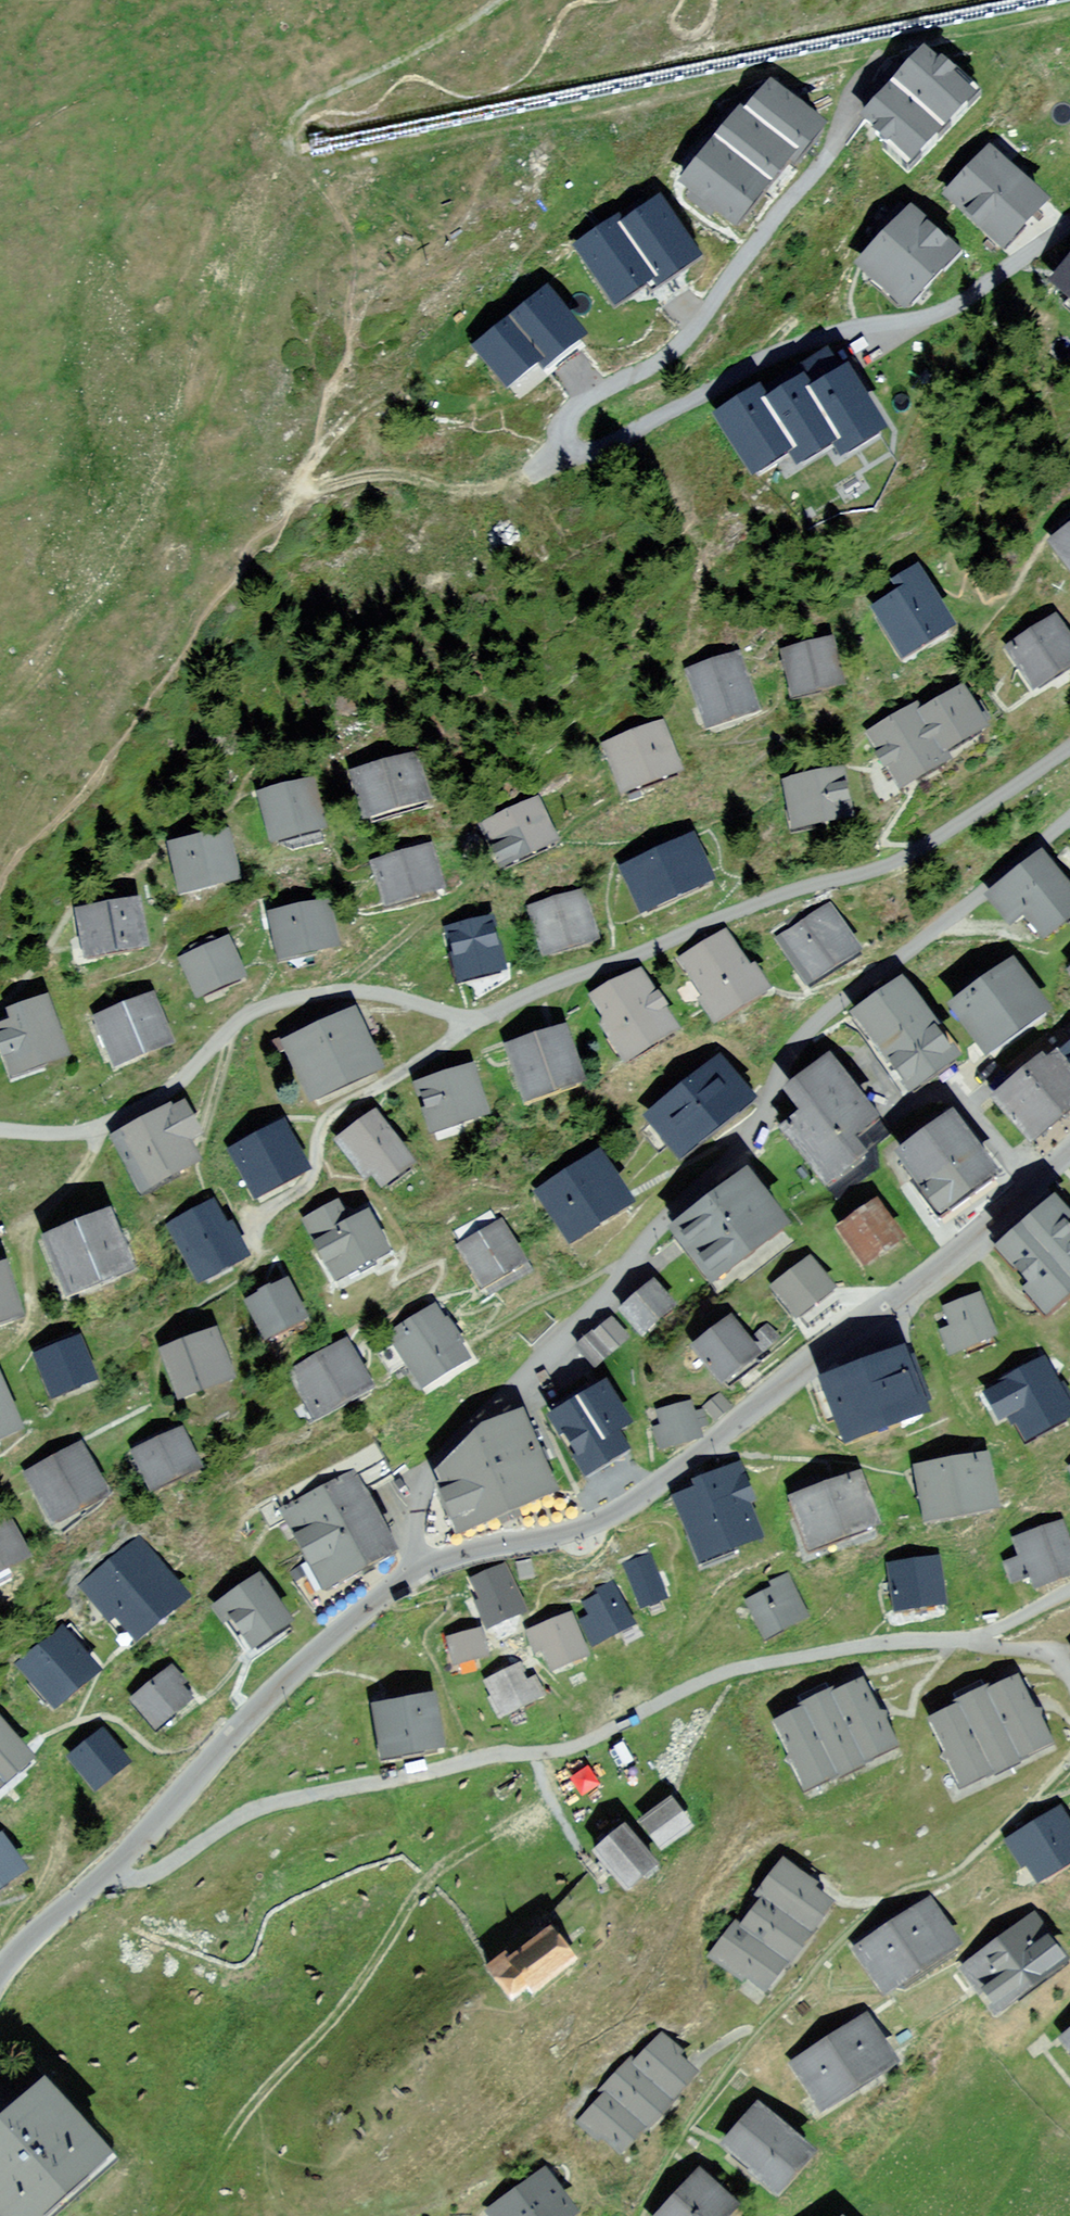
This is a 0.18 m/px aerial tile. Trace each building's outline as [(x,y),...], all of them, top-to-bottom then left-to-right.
[(966,97),(947,79),(951,75),(941,65),(937,69),(924,57),(866,118),(880,131),(876,135),(886,144),(890,140),(909,158),(966,97)] [(818,128),(772,91),(746,122),(741,119),(687,185),(732,222),(784,159),(789,162),(818,128)] [(1000,245),(1026,218),(1041,202),(1035,196),(1003,167),(998,161),(990,154),(949,197),(1000,245)] [(620,226),(583,251),(616,299),(651,275),(655,282),(691,259),(658,210),(624,233),(620,226)] [(925,231),(911,217),(881,249),(880,249),(864,266),(904,304),(951,255),(926,231),(925,231)] [(1050,274),(1056,280),(1056,281),(1057,282),(1069,295),(1069,252),(1050,274)] [(487,348),(529,403),(597,350),(556,296),(487,348)] [(752,469),(753,468),(758,476),(777,464),(773,456),(788,447),(796,460),(832,438),(840,451),(877,428),(849,384),(846,378),(810,401),(801,387),(766,410),(757,396),(756,397),(755,397),(722,417),(723,418),(721,419),(730,433),(729,433),(752,469)] [(1059,526),(1066,535),(1056,543),(1069,563),(1069,518),(1059,526)] [(925,590),(913,597),(910,591),(878,610),(882,616),(904,652),(946,626),(925,590)] [(1053,623),(1012,649),(1035,684),(1069,661),(1069,648),(1053,623)] [(829,645),(787,655),(796,692),(838,682),(829,645)] [(711,721),(750,708),(755,706),(750,694),(746,695),(733,659),(694,672),(711,721)] [(979,727),(978,725),(988,719),(979,703),(969,709),(960,695),(956,687),(939,697),(944,704),(920,718),(916,712),(907,712),(903,719),(874,736),(901,782),(945,757),(941,750),(979,727)] [(608,748),(617,772),(624,789),(636,784),(677,768),(660,728),(608,748)] [(369,816),(415,802),(424,799),(418,780),(412,759),(358,775),(369,816)] [(797,796),(791,798),(797,824),(847,814),(839,773),(794,782),(797,796)] [(309,786),(265,798),(275,837),(320,825),(309,786)] [(506,819),(493,825),(486,828),(489,835),(496,850),(508,845),(513,857),(553,839),(537,804),(517,814),(514,808),(503,813),(506,819)] [(707,879),(691,844),(699,840),(694,829),(617,864),(622,875),(627,873),(643,909),(707,879)] [(224,837),(175,849),(184,889),(234,877),(224,837)] [(426,849),(379,863),(390,901),(437,887),(426,849)] [(1040,861),(993,898),(1009,919),(1024,907),(1044,933),(1069,912),(1069,899),(1040,861)] [(579,897),(535,911),(547,950),(591,936),(579,897)] [(136,905),(82,914),(85,933),(92,932),(96,952),(143,944),(136,905)] [(325,906),(276,917),(274,910),(266,912),(270,927),(277,926),(283,954),(332,944),(325,906)] [(854,951),(827,911),(784,940),(809,980),(854,951)] [(467,934),(452,938),(461,976),(500,967),(491,928),(489,929),(487,922),(472,926),(472,927),(466,928),(467,934)] [(238,975),(225,944),(221,935),(212,938),(202,943),(191,947),(193,958),(187,961),(200,991),(238,975)] [(719,1015),(719,1014),(757,991),(758,991),(763,988),(753,972),(748,975),(723,935),(684,959),(709,999),(703,1002),(714,1018),(719,1015)] [(977,973),(961,985),(970,998),(957,1008),(987,1049),(1041,1009),(1011,968),(987,986),(977,973)] [(626,1054),(628,1057),(671,1032),(670,1028),(659,1011),(664,1008),(657,997),(652,1000),(636,974),(597,997),(605,1010),(608,1021),(604,1028),(609,1036),(613,1036),(624,1055),(626,1054)] [(857,1017),(897,1072),(891,1076),(903,1093),(909,1089),(953,1057),(901,985),(857,1017)] [(150,1002),(102,1021),(116,1057),(144,1046),(145,1049),(166,1041),(150,1002)] [(43,1003),(24,1009),(14,1013),(20,1030),(2,1036),(15,1071),(61,1054),(50,1020),(49,1020),(43,1003)] [(383,1068),(354,1006),(281,1041),(310,1102),(383,1068)] [(505,1046),(508,1057),(516,1054),(529,1095),(558,1086),(559,1088),(576,1083),(576,1080),(562,1039),(558,1028),(505,1046)] [(1048,1069),(1043,1063),(1012,1088),(1017,1094),(1002,1107),(1027,1137),(1069,1101),(1069,1051),(1048,1069)] [(869,1117),(827,1062),(799,1084),(798,1085),(798,1086),(798,1087),(798,1088),(814,1108),(786,1129),(825,1179),(853,1157),(840,1140),(869,1117)] [(651,1116),(655,1121),(643,1131),(660,1152),(672,1142),(681,1153),(746,1101),(716,1064),(651,1116)] [(470,1071),(420,1087),(428,1109),(434,1108),(440,1126),(482,1112),(470,1071)] [(168,1112),(118,1139),(144,1187),(189,1163),(179,1143),(190,1137),(193,1130),(182,1109),(170,1116),(168,1112)] [(965,1197),(964,1193),(976,1184),(986,1183),(990,1174),(991,1173),(952,1119),(901,1156),(942,1209),(954,1200),(958,1202),(965,1197)] [(383,1182),(390,1177),(407,1164),(375,1120),(357,1133),(354,1130),(341,1139),(366,1174),(373,1169),(383,1182)] [(281,1131),(277,1133),(274,1127),(259,1135),(262,1140),(237,1153),(258,1192),(301,1169),(281,1131)] [(625,1204),(607,1176),(612,1173),(602,1157),(597,1161),(544,1194),(572,1238),(625,1204)] [(744,1183),(718,1203),(714,1197),(696,1211),(700,1217),(679,1233),(712,1276),(777,1226),(785,1221),(764,1193),(771,1188),(752,1165),(740,1174),(746,1182),(744,1183)] [(876,1202),(868,1208),(866,1204),(845,1218),(847,1222),(839,1227),(864,1264),(901,1239),(876,1202)] [(382,1237),(376,1225),(370,1228),(365,1219),(348,1229),(336,1207),(338,1207),(336,1203),(318,1213),(319,1215),(310,1220),(329,1257),(325,1259),(326,1260),(327,1260),(335,1275),(358,1263),(362,1272),(374,1266),(369,1257),(381,1251),(381,1252),(383,1251),(382,1249),(381,1249),(377,1240),(382,1237)] [(225,1234),(211,1208),(175,1227),(200,1275),(241,1254),(229,1232),(225,1234)] [(1055,1208),(1006,1252),(1027,1276),(1024,1278),(1030,1285),(1027,1288),(1046,1309),(1067,1291),(1068,1292),(1069,1290),(1069,1234),(1065,1228),(1069,1224),(1055,1208)] [(56,1272),(61,1269),(70,1291),(126,1268),(118,1248),(124,1245),(121,1236),(115,1239),(113,1235),(119,1232),(112,1216),(107,1219),(50,1242),(44,1244),(56,1272)] [(500,1226),(462,1248),(482,1282),(520,1261),(500,1226)] [(831,1287),(809,1260),(774,1287),(796,1314),(831,1287)] [(3,1269),(0,1261),(0,1318),(16,1313),(3,1269)] [(676,1303),(652,1276),(617,1306),(641,1333),(676,1303)] [(269,1287),(260,1291),(263,1298),(252,1304),(260,1320),(256,1322),(262,1334),(267,1332),(300,1315),(286,1287),(281,1277),(270,1282),(275,1292),(272,1294),(269,1287)] [(987,1319),(978,1296),(946,1309),(953,1327),(941,1331),(950,1355),(992,1337),(986,1319),(987,1319)] [(452,1319),(442,1303),(434,1308),(390,1335),(395,1344),(378,1354),(389,1373),(407,1362),(412,1371),(413,1373),(421,1385),(423,1388),(445,1375),(467,1361),(458,1346),(460,1344),(447,1323),(452,1319)] [(631,1333),(610,1312),(572,1348),(593,1370),(631,1333)] [(715,1327),(706,1334),(710,1339),(698,1348),(722,1379),(728,1387),(761,1362),(754,1354),(731,1323),(719,1332),(715,1327)] [(777,1337),(768,1328),(755,1339),(764,1349),(777,1337)] [(213,1336),(167,1353),(179,1384),(195,1378),(198,1387),(228,1376),(213,1336)] [(92,1377),(78,1344),(76,1339),(55,1347),(57,1352),(39,1359),(53,1393),(92,1377)] [(344,1347),(296,1373),(317,1412),(365,1386),(344,1347)] [(927,1401),(918,1374),(908,1377),(901,1359),(829,1385),(829,1386),(816,1392),(827,1423),(842,1418),(849,1437),(920,1411),(917,1404),(927,1401)] [(1042,1365),(1000,1386),(1001,1388),(987,1394),(1000,1419),(1007,1416),(1012,1425),(1020,1421),(1028,1436),(1068,1414),(1064,1405),(1069,1401),(1069,1400),(1063,1385),(1055,1389),(1042,1365)] [(569,1414),(558,1421),(552,1424),(560,1437),(566,1434),(587,1469),(620,1449),(612,1436),(625,1428),(622,1422),(604,1393),(601,1387),(589,1393),(593,1400),(569,1414)] [(14,1427),(0,1394),(0,1433),(14,1427)] [(721,1394),(704,1407),(715,1420),(731,1406),(721,1394)] [(698,1437),(696,1429),(706,1426),(701,1410),(691,1413),(688,1403),(659,1411),(664,1425),(657,1428),(664,1447),(677,1442),(698,1437)] [(517,1510),(514,1504),(551,1488),(521,1416),(484,1432),(476,1440),(478,1447),(463,1453),(442,1474),(447,1486),(441,1489),(457,1525),(482,1515),(483,1518),(498,1512),(500,1517),(517,1510)] [(181,1433),(137,1453),(151,1485),(196,1465),(181,1433)] [(391,1474),(375,1442),(279,1493),(327,1584),(389,1550),(358,1492),(391,1474)] [(100,1492),(83,1460),(90,1457),(84,1446),(77,1449),(31,1474),(25,1478),(31,1489),(37,1485),(54,1517),(100,1492)] [(984,1459),(920,1470),(929,1518),(992,1506),(984,1459)] [(754,1535),(743,1505),(748,1494),(737,1466),(707,1478),(709,1485),(679,1497),(702,1555),(754,1535)] [(873,1523),(857,1479),(840,1485),(837,1478),(824,1483),(819,1475),(796,1484),(797,1501),(813,1545),(873,1523)] [(1062,1518),(1009,1537),(1017,1559),(1006,1563),(1013,1582),(1032,1576),(1037,1588),(1069,1576),(1069,1539),(1062,1518)] [(0,1521),(0,1568),(23,1556),(4,1519),(0,1521)] [(665,1596),(656,1574),(657,1573),(643,1537),(618,1547),(627,1571),(634,1589),(635,1589),(642,1605),(665,1596)] [(182,1595),(138,1543),(86,1586),(109,1615),(116,1610),(135,1633),(182,1595)] [(940,1554),(893,1567),(895,1612),(947,1604),(940,1554)] [(534,1575),(531,1559),(515,1562),(520,1579),(534,1575)] [(494,1599),(482,1603),(490,1625),(523,1611),(514,1592),(515,1591),(504,1567),(484,1575),(494,1599)] [(804,1613),(785,1574),(770,1581),(772,1587),(751,1599),(767,1634),(804,1613)] [(287,1620),(263,1586),(258,1580),(219,1608),(227,1620),(233,1616),(252,1644),(287,1620)] [(632,1625),(607,1582),(594,1588),(598,1595),(585,1601),(592,1613),(581,1620),(592,1645),(632,1625)] [(570,1615),(536,1629),(529,1632),(529,1634),(536,1651),(544,1648),(553,1669),(586,1655),(570,1615)] [(53,1702),(66,1691),(71,1697),(84,1687),(79,1680),(92,1670),(61,1632),(22,1664),(35,1679),(28,1684),(46,1706),(52,1701),(53,1702)] [(479,1632),(450,1639),(456,1663),(485,1656),(479,1632)] [(523,1669),(521,1664),(517,1666),(516,1665),(490,1678),(499,1696),(490,1701),(495,1711),(499,1719),(508,1714),(545,1696),(536,1678),(526,1683),(520,1671),(523,1669)] [(166,1675),(136,1699),(156,1724),(193,1695),(171,1667),(164,1673),(166,1675)] [(937,1720),(933,1722),(948,1752),(943,1759),(955,1768),(961,1780),(983,1769),(985,1772),(1023,1753),(1022,1751),(1043,1740),(1037,1728),(1039,1713),(1030,1713),(1025,1702),(1035,1697),(1025,1677),(1009,1684),(1005,1676),(996,1673),(929,1705),(937,1720)] [(781,1723),(777,1725),(792,1756),(788,1762),(799,1770),(806,1783),(828,1773),(829,1775),(868,1756),(867,1754),(889,1743),(883,1731),(884,1715),(875,1715),(870,1705),(880,1700),(870,1680),(855,1687),(850,1679),(841,1675),(774,1708),(781,1723)] [(437,1745),(430,1701),(428,1690),(378,1698),(379,1709),(387,1753),(437,1745)] [(14,1771),(11,1768),(25,1757),(2,1731),(8,1726),(0,1716),(0,1784),(14,1771)] [(102,1735),(73,1759),(95,1785),(124,1762),(102,1735)] [(669,1802),(642,1821),(662,1847),(688,1828),(669,1802)] [(1058,1816),(1013,1843),(1027,1866),(1040,1858),(1043,1864),(1044,1863),(1049,1870),(1069,1857),(1069,1837),(1058,1816)] [(654,1863),(624,1828),(595,1853),(625,1887),(654,1863)] [(4,1880),(5,1881),(20,1870),(0,1842),(0,1883),(4,1880)] [(784,1864),(761,1893),(754,1887),(728,1921),(736,1927),(712,1956),(741,1978),(745,1974),(761,1987),(781,1961),(783,1963),(808,1930),(806,1928),(825,1902),(809,1890),(812,1886),(784,1864)] [(951,1945),(922,1900),(911,1908),(914,1913),(904,1920),(897,1911),(847,1944),(858,1960),(865,1956),(886,1987),(951,1945)] [(1019,1933),(962,1975),(967,1982),(974,1977),(996,2007),(1059,1960),(1032,1923),(1031,1924),(1027,1918),(1015,1927),(1019,1933)] [(572,1962),(547,1931),(510,1959),(506,1954),(486,1967),(511,2000),(526,1987),(532,1994),(572,1962)] [(875,2025),(871,2018),(811,2057),(807,2052),(794,2060),(823,2104),(888,2062),(868,2030),(875,2025)] [(678,2053),(662,2038),(636,2065),(631,2061),(603,2091),(607,2096),(582,2123),(597,2138),(601,2134),(617,2148),(639,2125),(641,2127),(670,2097),(667,2095),(690,2072),(674,2057),(678,2053)] [(43,2090),(0,2129),(0,2211),(4,2215),(36,2215),(102,2157),(43,2090)] [(806,2154),(758,2113),(748,2125),(741,2120),(726,2138),(762,2169),(759,2172),(776,2188),(806,2154)] [(490,2212),(493,2215),(561,2215),(570,2209),(544,2173),(490,2212)] [(697,2178),(661,2215),(721,2215),(729,2207),(697,2178)]
